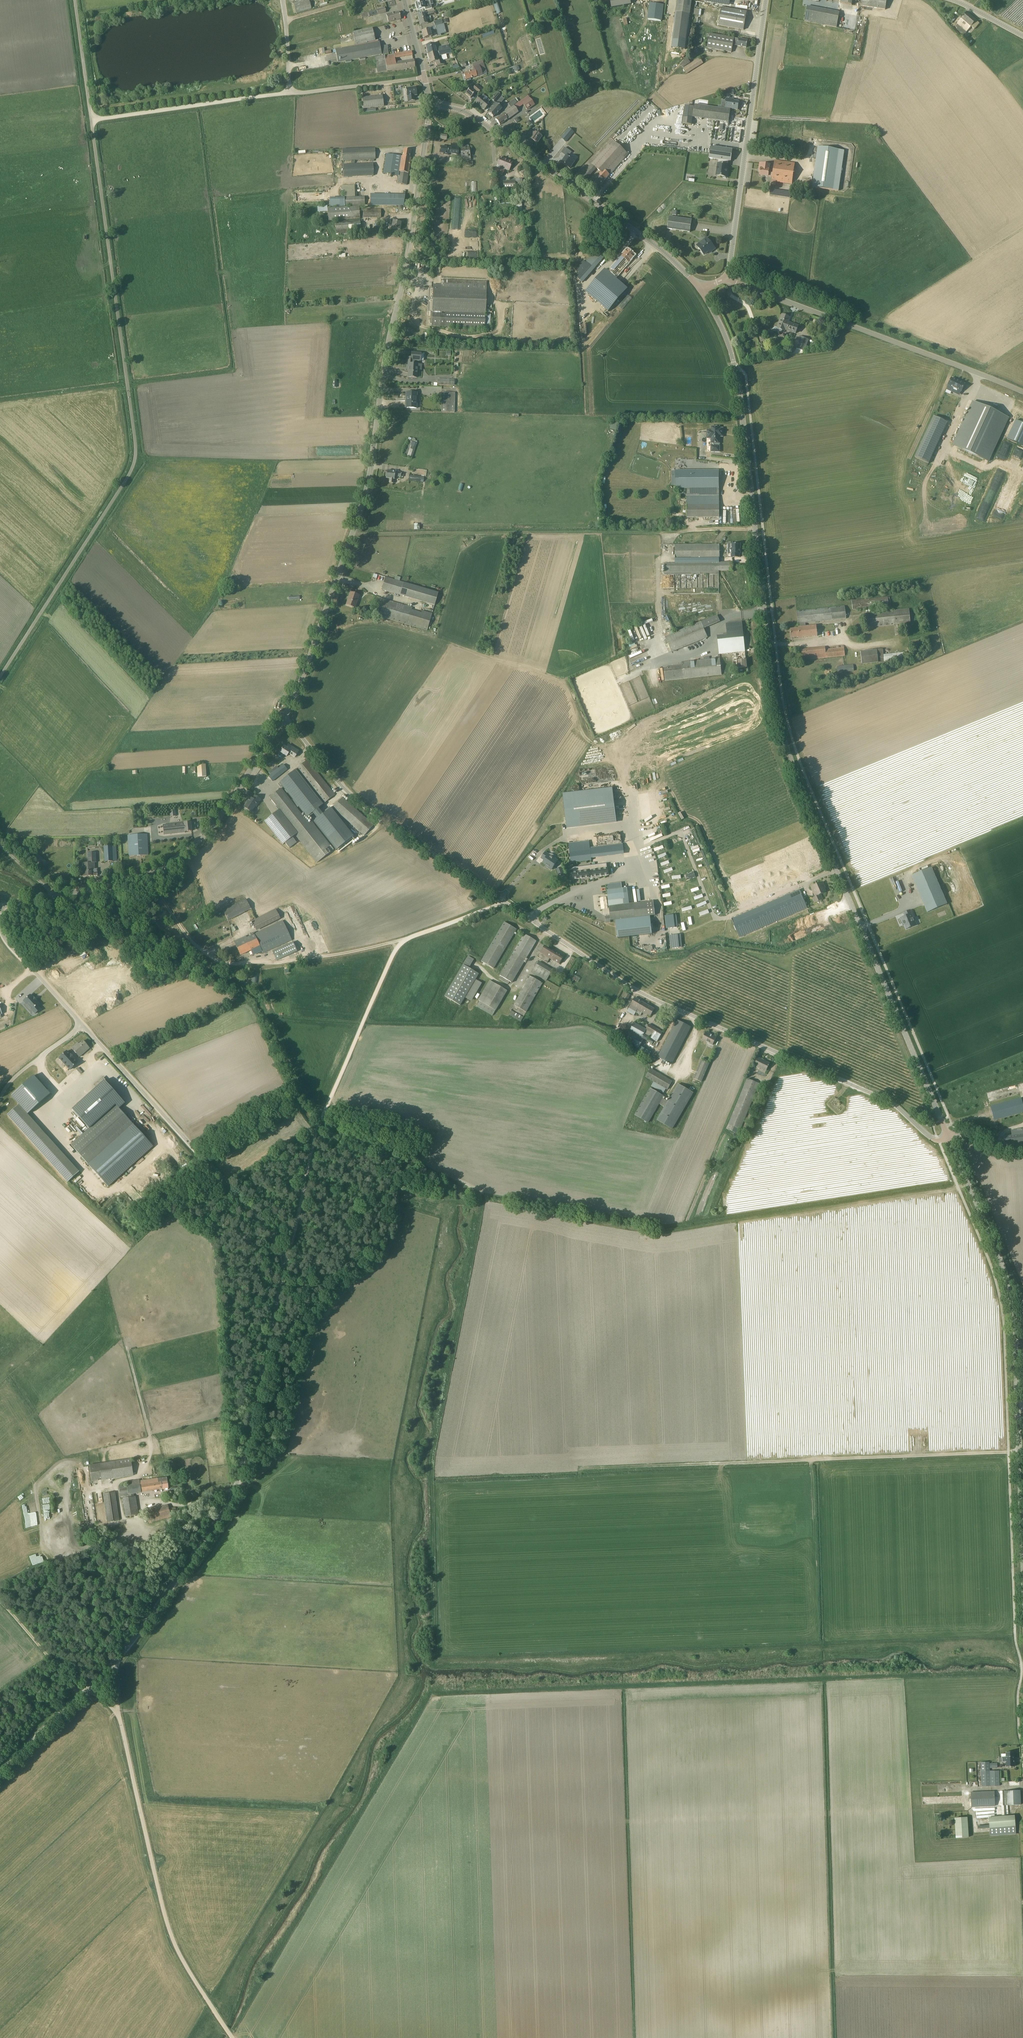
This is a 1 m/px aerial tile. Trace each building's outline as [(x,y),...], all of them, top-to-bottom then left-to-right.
[(309,2),(309,0),(306,0),(302,1),(294,4),(297,13),(311,9),(309,2)] [(416,7),(417,10),(425,8),(426,10),(432,8),(431,5),(430,6),(428,0),(423,1),(415,3),(415,4),(416,7)] [(676,13),(675,17),(689,19),(690,15),(692,0),(677,0),(676,13)] [(862,6),(885,10),(887,0),(863,0),(862,6)] [(839,13),(807,6),(804,21),(836,27),(839,13)] [(747,12),(722,8),(718,25),(744,30),(747,12)] [(435,11),(418,16),(420,26),(428,24),(426,17),(436,14),(435,11)] [(401,19),(399,12),(392,14),(392,13),(386,15),(388,23),(401,19)] [(967,13),(958,24),(957,23),(956,24),(954,22),(952,24),(954,26),(955,26),(957,28),(956,29),(964,36),(967,32),(971,27),(974,29),(979,23),(967,13)] [(533,17),(528,18),(531,30),(536,28),(533,17)] [(421,30),(423,35),(423,36),(423,37),(424,39),(431,37),(430,31),(438,29),(439,34),(446,33),(444,23),(435,26),(425,29),(421,30)] [(375,41),(374,34),(372,28),(353,33),(355,42),(333,46),(334,50),(335,50),(356,46),(378,40),(379,40),(375,41)] [(748,41),(739,39),(734,38),(710,34),(707,48),(731,52),(733,44),(738,45),(737,46),(747,48),(748,41)] [(365,59),(365,58),(389,53),(387,45),(380,47),(379,42),(378,43),(378,40),(356,46),(335,50),(336,51),(338,63),(345,62),(346,63),(351,62),(351,60),(359,59),(360,60),(365,59)] [(434,43),(426,46),(428,55),(436,52),(434,43)] [(438,52),(436,52),(428,55),(430,63),(436,62),(437,66),(444,64),(443,60),(439,61),(437,55),(439,55),(440,56),(452,53),(451,49),(438,52)] [(396,67),(396,64),(395,58),(394,54),(385,56),(386,68),(396,67)] [(414,60),(401,62),(401,63),(396,64),(396,67),(386,68),(385,56),(375,57),(376,63),(377,68),(378,73),(387,72),(415,67),(414,60)] [(703,63),(700,58),(683,69),(686,74),(703,63)] [(487,73),(482,60),(472,64),(475,70),(464,74),(466,80),(487,73)] [(482,90),(476,85),(472,89),(470,88),(465,94),(471,98),(476,92),(478,94),(482,90)] [(406,89),(407,96),(404,97),(405,102),(415,101),(414,96),(417,96),(416,88),(406,89)] [(501,96),(497,92),(491,99),(495,103),(501,96)] [(382,96),(362,98),(363,109),(384,106),(382,96)] [(479,96),(475,102),(485,110),(489,104),(479,96)] [(529,98),(522,103),(527,110),(535,105),(529,98)] [(730,110),(730,109),(738,110),(739,102),(732,101),(733,99),(722,98),(721,107),(728,108),(728,109),(730,110)] [(514,99),(508,104),(511,108),(517,103),(514,99)] [(518,112),(516,109),(521,105),(519,102),(513,106),(514,106),(496,119),(500,125),(518,112)] [(495,103),(490,109),(491,110),(488,113),(493,117),(496,114),(497,115),(502,109),(495,103)] [(730,110),(728,109),(695,105),(694,107),(685,106),(683,124),(692,125),(693,117),(729,122),(730,110)] [(574,133),(569,129),(561,138),(566,142),(574,133)] [(542,137),(535,133),(534,134),(531,131),(526,139),(530,142),(531,140),(537,144),(542,137)] [(613,140),(592,164),(595,167),(601,173),(599,176),(590,185),(595,190),(613,172),(612,171),(628,154),(613,140)] [(459,145),(451,144),(451,148),(441,147),(440,153),(444,154),(443,155),(448,155),(448,153),(458,155),(459,145)] [(471,160),(470,158),(468,146),(460,147),(462,161),(471,160)] [(565,147),(562,152),(565,155),(565,154),(567,155),(563,161),(564,161),(563,163),(570,169),(575,162),(568,157),(572,152),(565,147)] [(729,161),(731,161),(732,150),(711,147),(709,158),(719,160),(718,165),(717,165),(716,175),(723,177),(723,178),(726,178),(726,177),(727,177),(728,172),(727,172),(729,161)] [(818,147),(812,187),(839,191),(844,151),(818,147)] [(375,148),(370,148),(342,149),(343,160),(376,159),(375,148)] [(411,158),(410,158),(411,151),(404,149),(402,157),(386,155),(384,173),(399,176),(397,183),(407,185),(411,158)] [(494,172),(502,175),(505,170),(508,171),(512,163),(500,158),(497,165),(501,166),(499,169),(496,168),(494,172)] [(795,164),(775,161),(773,170),(769,170),(770,165),(760,163),(759,171),(760,171),(760,175),(760,176),(760,175),(772,177),(771,185),(775,185),(776,182),(792,184),(795,164)] [(373,163),(343,165),(344,177),(374,176),(373,163)] [(584,173),(580,177),(585,181),(588,177),(587,176),(584,173)] [(515,180),(515,181),(503,182),(503,187),(497,187),(497,192),(503,192),(515,192),(515,188),(522,188),(522,179),(515,180)] [(355,186),(341,186),(341,190),(344,190),(344,197),(345,206),(361,205),(361,206),(365,206),(365,197),(355,197),(355,186)] [(405,196),(370,195),(370,205),(404,205),(405,196)] [(359,206),(328,208),(329,221),(360,219),(359,206)] [(381,209),(363,209),(363,218),(381,218),(381,209)] [(690,232),(692,220),(669,217),(668,229),(690,232)] [(360,221),(336,222),(336,232),(360,230),(360,221)] [(401,223),(393,222),(392,226),(389,225),(388,229),(392,229),(400,230),(401,223)] [(379,229),(374,229),(365,230),(366,238),(380,237),(379,229)] [(698,248),(704,255),(711,249),(712,251),(715,248),(707,238),(704,240),(705,243),(699,248),(698,247),(698,248)] [(601,261),(610,251),(603,246),(596,255),(594,253),(586,262),(584,260),(577,268),(581,271),(576,277),(582,282),(601,261)] [(635,255),(628,249),(609,271),(610,271),(616,277),(635,255)] [(609,272),(605,269),(585,291),(609,311),(628,289),(615,278),(616,277),(610,271),(609,272)] [(485,314),(487,281),(441,280),(441,283),(441,288),(433,288),(432,311),(432,326),(449,327),(485,329),(485,327),(490,327),(490,323),(491,314),(485,314)] [(628,295),(618,306),(622,309),(631,298),(628,295)] [(790,317),(782,315),(777,328),(783,330),(783,329),(796,333),(798,326),(790,323),(790,324),(788,323),(790,317)] [(809,340),(801,337),(797,348),(805,351),(809,340)] [(408,377),(417,378),(418,365),(415,364),(415,360),(421,361),(421,354),(412,353),(411,358),(409,358),(408,368),(409,368),(409,371),(408,377)] [(405,359),(399,359),(399,365),(402,365),(402,360),(406,360),(406,364),(407,364),(407,357),(405,357),(405,359)] [(965,384),(951,378),(948,386),(953,388),(951,392),(957,394),(958,390),(961,392),(965,384)] [(416,393),(406,393),(406,398),(407,398),(407,401),(407,408),(416,409),(416,393)] [(455,393),(450,393),(442,393),(441,412),(450,412),(455,413),(455,393)] [(985,407),(973,401),(953,446),(988,462),(1008,417),(986,407),(987,406),(985,406),(985,407)] [(934,416),(933,416),(915,457),(929,463),(948,422),(934,416)] [(612,422),(610,429),(617,431),(619,421),(618,419),(612,422)] [(1007,439),(1022,446),(1022,423),(1015,420),(1007,439)] [(723,428),(720,428),(720,427),(711,427),(711,431),(708,431),(707,439),(712,439),(711,443),(715,444),(719,444),(720,444),(720,437),(723,437),(723,428)] [(418,444),(408,440),(403,454),(412,458),(418,444)] [(404,473),(401,473),(402,473),(387,471),(386,478),(390,479),(389,483),(393,483),(394,480),(395,476),(401,477),(403,477),(404,473)] [(719,471),(675,471),(675,488),(687,488),(719,488),(719,471)] [(922,482),(923,477),(909,474),(907,479),(922,482)] [(719,496),(719,488),(687,488),(687,496),(687,518),(720,518),(719,496)] [(983,503),(977,518),(984,521),(988,510),(989,510),(990,506),(983,503)] [(740,544),(731,544),(727,544),(727,554),(731,554),(731,557),(739,557),(739,554),(740,554),(740,544)] [(675,545),(675,559),(675,563),(719,563),(719,559),(719,545),(675,545)] [(664,573),(665,573),(665,575),(719,574),(719,571),(733,571),(733,564),(733,563),(719,563),(675,563),(664,563),(664,573)] [(404,583),(385,577),(382,590),(400,595),(434,605),(438,593),(404,583)] [(359,595),(351,593),(346,605),(355,608),(359,595)] [(379,598),(374,615),(407,625),(427,630),(432,614),(412,608),(379,598)] [(889,598),(852,601),(853,609),(890,606),(889,598)] [(846,618),(845,606),(797,611),(798,624),(800,623),(801,627),(798,628),(798,629),(791,629),(791,638),(798,637),(798,638),(817,636),(816,626),(806,627),(805,623),(846,618)] [(909,609),(866,613),(868,627),(898,624),(910,623),(909,609)] [(708,637),(704,628),(716,623),(720,621),(718,616),(665,637),(671,652),(708,637)] [(637,628),(651,623),(650,620),(631,627),(636,640),(638,639),(636,634),(639,633),(637,628)] [(742,622),(737,622),(726,623),(727,635),(717,636),(718,641),(719,654),(745,651),(742,622)] [(844,648),(826,649),(825,647),(800,650),(801,661),(808,660),(808,659),(845,655),(844,648)] [(884,662),(884,655),(883,650),(861,652),(863,664),(884,662)] [(746,660),(738,661),(737,661),(736,654),(732,655),(733,665),(738,665),(739,668),(747,667),(746,660)] [(719,658),(681,662),(682,666),(664,668),(665,680),(721,674),(725,674),(724,667),(720,667),(719,658)] [(853,665),(838,667),(839,673),(854,671),(853,665)] [(284,746),(280,752),(277,756),(277,757),(280,759),(282,759),(284,755),(286,756),(288,754),(294,758),(296,755),(299,751),(292,747),(288,745),(286,748),(284,747),(285,747),(284,746)] [(307,760),(297,768),(296,769),(308,784),(323,803),(325,803),(335,795),(307,760)] [(205,764),(197,765),(197,777),(206,776),(205,764)] [(283,765),(276,770),(280,775),(284,772),(287,770),(283,765)] [(296,781),(290,773),(280,781),(294,798),(297,803),(300,806),(307,816),(319,806),(298,779),(296,781)] [(270,797),(273,801),(279,809),(298,833),(299,834),(296,837),(317,863),(334,850),(311,822),(309,824),(297,808),(300,806),(297,803),(294,798),(291,801),(284,792),(281,788),(270,797)] [(613,788),(563,794),(566,824),(616,818),(613,788)] [(261,799),(259,798),(255,795),(252,799),(250,797),(247,801),(248,802),(246,804),(245,804),(244,806),(245,807),(244,808),(252,812),(255,807),(256,807),(261,799)] [(374,825),(342,797),(333,807),(364,835),(374,825)] [(325,813),(314,821),(336,849),(353,835),(331,808),(325,813)] [(285,843),(298,833),(279,809),(264,821),(283,845),(285,843)] [(191,822),(158,825),(159,835),(185,832),(192,831),(191,822)] [(147,834),(128,835),(129,856),(148,855),(147,834)] [(589,841),(569,843),(571,862),(591,860),(591,856),(624,852),(623,844),(590,848),(589,841)] [(117,861),(116,846),(104,847),(105,862),(117,861)] [(95,862),(97,862),(96,852),(87,852),(88,863),(85,863),(85,867),(82,867),(81,868),(80,868),(80,869),(80,870),(80,871),(81,871),(81,872),(82,872),(83,876),(98,875),(97,869),(95,869),(95,862)] [(550,854),(548,854),(545,852),(541,858),(545,860),(543,863),(548,866),(548,867),(552,870),(558,861),(554,858),(554,857),(554,855),(553,855),(552,854),(551,854),(550,854)] [(785,852),(710,884),(721,911),(796,880),(785,852)] [(38,855),(33,861),(42,869),(47,863),(38,855)] [(608,864),(572,868),(573,880),(609,876),(608,864)] [(931,868),(912,876),(928,913),(947,905),(931,868)] [(687,881),(696,877),(694,871),(684,875),(687,881)] [(621,882),(606,883),(608,901),(609,901),(609,907),(610,915),(611,920),(615,920),(650,916),(655,915),(653,901),(625,905),(623,888),(621,889),(621,882)] [(823,882),(811,887),(813,891),(815,890),(817,896),(813,898),(815,903),(822,900),(820,895),(825,893),(822,887),(824,886),(823,882)] [(808,908),(802,896),(801,892),(733,922),(740,937),(808,908)] [(269,910),(264,902),(250,909),(246,900),(223,911),(228,921),(246,912),(250,920),(269,910)] [(281,919),(275,909),(251,921),(256,931),(281,919)] [(903,923),(906,930),(916,925),(914,926),(911,919),(913,918),(910,910),(903,913),(905,917),(900,918),(902,923),(903,923)] [(617,937),(652,933),(650,916),(615,920),(617,937)] [(283,921),(242,939),(242,938),(234,941),(241,955),(251,950),(253,955),(262,950),(263,953),(292,940),(283,921)] [(517,929),(505,922),(481,961),(494,969),(517,929)] [(537,941),(525,934),(500,976),(512,983),(537,941)] [(681,934),(669,935),(670,948),(682,947),(681,934)] [(272,952),(277,961),(297,951),(293,942),(272,952)] [(564,957),(545,946),(541,944),(537,950),(541,953),(538,957),(547,963),(550,958),(559,964),(564,957)] [(552,970),(539,962),(532,972),(546,981),(552,970)] [(479,974),(464,965),(445,996),(460,1005),(479,974)] [(542,983),(528,975),(527,977),(529,978),(513,1005),(526,1012),(542,983)] [(507,991),(490,980),(478,1000),(480,1001),(477,1006),(493,1016),(507,991)] [(33,994),(26,1000),(29,1004),(30,1003),(32,1005),(29,1008),(33,1011),(34,1010),(38,1013),(43,1009),(40,1005),(42,1003),(39,1000),(36,996),(36,997),(33,994)] [(636,1012),(638,1008),(642,1001),(635,998),(629,1008),(636,1012)] [(638,1008),(636,1012),(641,1015),(643,1011),(651,1016),(655,1009),(642,1001),(638,1008)] [(690,1028),(683,1024),(677,1021),(658,1057),(671,1064),(690,1028)] [(643,1033),(646,1029),(635,1023),(630,1031),(644,1039),(646,1041),(649,1036),(643,1033)] [(643,1033),(649,1036),(657,1041),(663,1032),(649,1024),(646,1029),(643,1033)] [(644,1039),(630,1031),(625,1040),(638,1048),(644,1039)] [(706,1032),(702,1039),(713,1045),(717,1037),(706,1032)] [(77,1057),(90,1049),(83,1040),(78,1043),(77,1042),(70,1047),(77,1057)] [(77,1064),(67,1051),(59,1058),(69,1070),(77,1064)] [(758,1058),(755,1065),(766,1071),(768,1066),(769,1066),(769,1065),(769,1063),(758,1058)] [(709,1063),(702,1060),(694,1079),(701,1082),(709,1063)] [(673,1081),(649,1068),(645,1077),(654,1082),(666,1088),(668,1090),(673,1081)] [(33,1076),(11,1096),(28,1114),(50,1094),(33,1076)] [(119,1096),(103,1078),(96,1085),(95,1084),(94,1085),(96,1087),(72,1109),(89,1129),(71,1145),(88,1164),(132,1123),(119,1108),(125,1103),(120,1097),(121,1096),(120,1095),(119,1096)] [(759,1083),(747,1078),(729,1125),(740,1130),(759,1083)] [(663,1093),(666,1088),(654,1082),(651,1086),(663,1093)] [(657,1119),(672,1128),(693,1093),(678,1084),(668,1101),(662,1098),(663,1096),(650,1088),(635,1114),(648,1122),(659,1104),(664,1107),(657,1119)] [(1022,1112),(1022,1102),(1022,1098),(991,1106),(994,1120),(1022,1112)] [(1011,1131),(1012,1136),(1004,1137),(1005,1144),(1022,1142),(1022,1130),(1011,1131)] [(131,1459),(90,1465),(92,1481),(134,1475),(131,1459)] [(129,1495),(129,1497),(134,1496),(133,1493),(143,1492),(143,1491),(168,1487),(168,1481),(167,1477),(140,1481),(139,1479),(127,1481),(127,1485),(119,1487),(121,1496),(129,1495)] [(41,1484),(41,1496),(49,1496),(48,1483),(41,1484)] [(115,1492),(103,1493),(107,1522),(119,1520),(115,1492)] [(129,1497),(124,1498),(126,1516),(138,1515),(135,1496),(134,1496),(129,1497)] [(155,1520),(156,1521),(171,1517),(170,1514),(175,1512),(174,1508),(169,1509),(168,1505),(146,1511),(149,1522),(155,1520)] [(49,1525),(51,1550),(59,1549),(56,1524),(49,1525)] [(1013,1761),(1013,1752),(1006,1752),(1006,1756),(1006,1757),(1001,1757),(1002,1762),(1006,1762),(1013,1761)] [(989,1762),(980,1763),(982,1787),(999,1786),(999,1771),(989,1771),(989,1762)] [(1020,1790),(1005,1791),(1006,1805),(1020,1805),(1020,1790)] [(994,1792),(971,1793),(971,1808),(995,1806),(994,1792)] [(1015,1815),(977,1818),(978,1828),(990,1828),(990,1835),(1016,1834),(1015,1815)] [(967,1837),(966,1816),(953,1817),(953,1837),(967,1837)]
